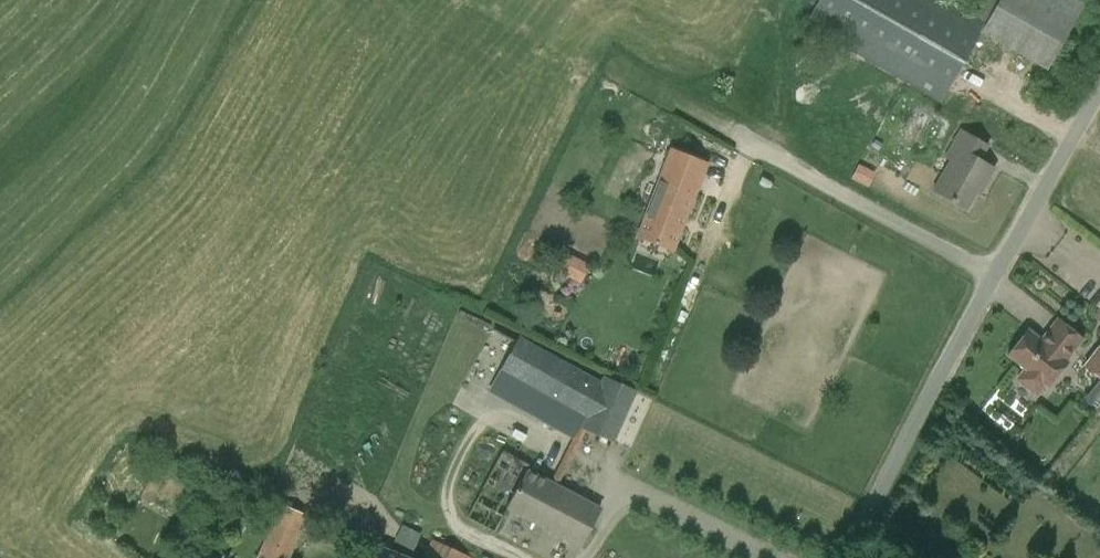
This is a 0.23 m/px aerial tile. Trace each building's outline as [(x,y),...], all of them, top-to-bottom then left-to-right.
[(981,33),(1047,70),(1084,5),(1074,0),(975,0),(967,14),(943,0),(819,0),(805,24),(941,102),(981,33)] [(987,145),(961,130),(945,158),(950,161),(933,191),(966,210),(981,183),(985,185),(994,169),(979,160),(987,145)] [(671,153),(638,237),(673,250),(704,166),(671,153)] [(564,255),(554,275),(581,287),(590,267),(564,255)] [(1066,361),(1083,340),(1057,319),(1040,340),(1027,330),(1006,356),(1024,370),(1020,376),(1020,383),(1031,392),(1039,391),(1043,386),(1047,388),(1067,362),(1066,361)] [(501,399),(579,443),(587,429),(613,441),(636,392),(602,377),(601,381),(528,343),(511,376),(513,378),(501,399)] [(1084,366),(1099,379),(1099,346),(1084,366)] [(1099,412),(1099,410),(1099,380),(1087,396),(1087,403),(1099,412)] [(600,508),(528,470),(531,466),(502,449),(467,518),(495,532),(507,509),(579,547),(600,508)] [(258,557),(289,557),(308,515),(280,503),(279,504),(267,499),(258,520),(270,525),(256,557),(258,557)] [(412,551),(420,534),(401,526),(394,542),(412,551)] [(365,547),(360,557),(405,557),(367,542),(365,547)]
